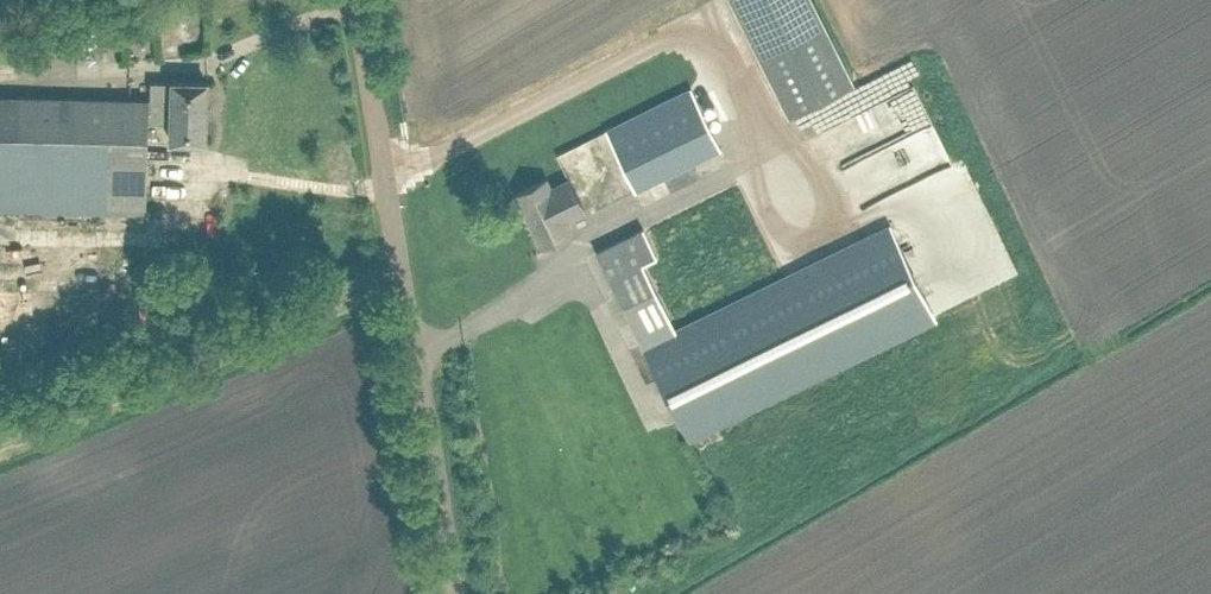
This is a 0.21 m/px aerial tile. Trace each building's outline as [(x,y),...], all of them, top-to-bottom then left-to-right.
[(810,0),(729,0),(788,113),(852,80),(810,0)] [(69,21),(26,31),(32,59),(76,49),(69,21)] [(145,213),(146,155),(147,120),(170,120),(170,139),(205,140),(206,80),(171,79),(171,98),(0,95),(0,210),(145,213)] [(906,85),(797,131),(815,172),(923,127),(906,85)] [(691,88),(588,137),(608,178),(626,170),(633,188),(719,146),(691,88)] [(597,250),(645,347),(644,347),(687,436),(838,361),(795,273),(673,333),(665,317),(814,243),(774,162),(597,250)] [(571,230),(566,220),(585,210),(568,175),(548,184),(545,178),(514,193),(540,245),(571,230)] [(867,240),(886,281),(984,236),(965,195),(867,240)] [(1001,265),(881,318),(895,349),(1015,296),(1001,265)] [(9,304),(9,286),(0,286),(0,304),(9,304)]
